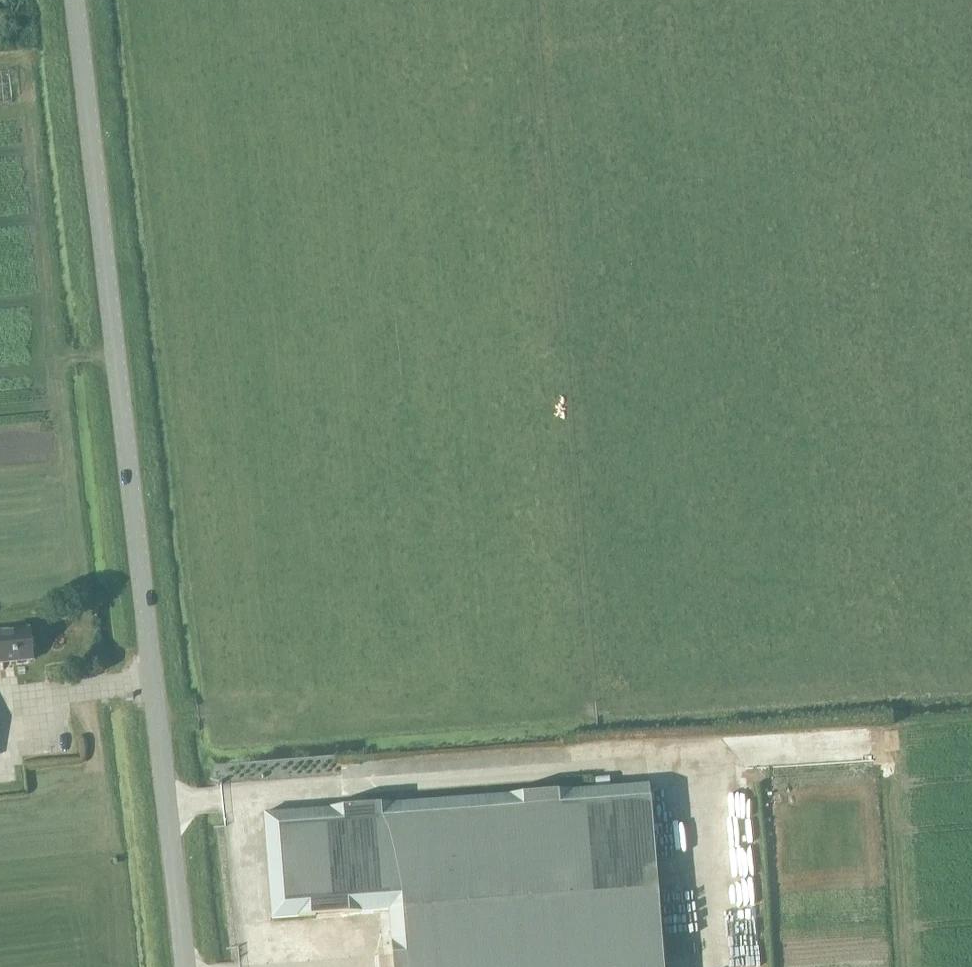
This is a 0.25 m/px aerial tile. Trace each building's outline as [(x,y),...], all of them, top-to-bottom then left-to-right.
[(33,660),(32,652),(35,649),(33,638),(30,636),(29,628),(0,631),(0,663),(33,660)] [(264,814),(272,920),(389,912),(393,966),(662,966),(656,890),(648,787),(615,789),(264,814)]
